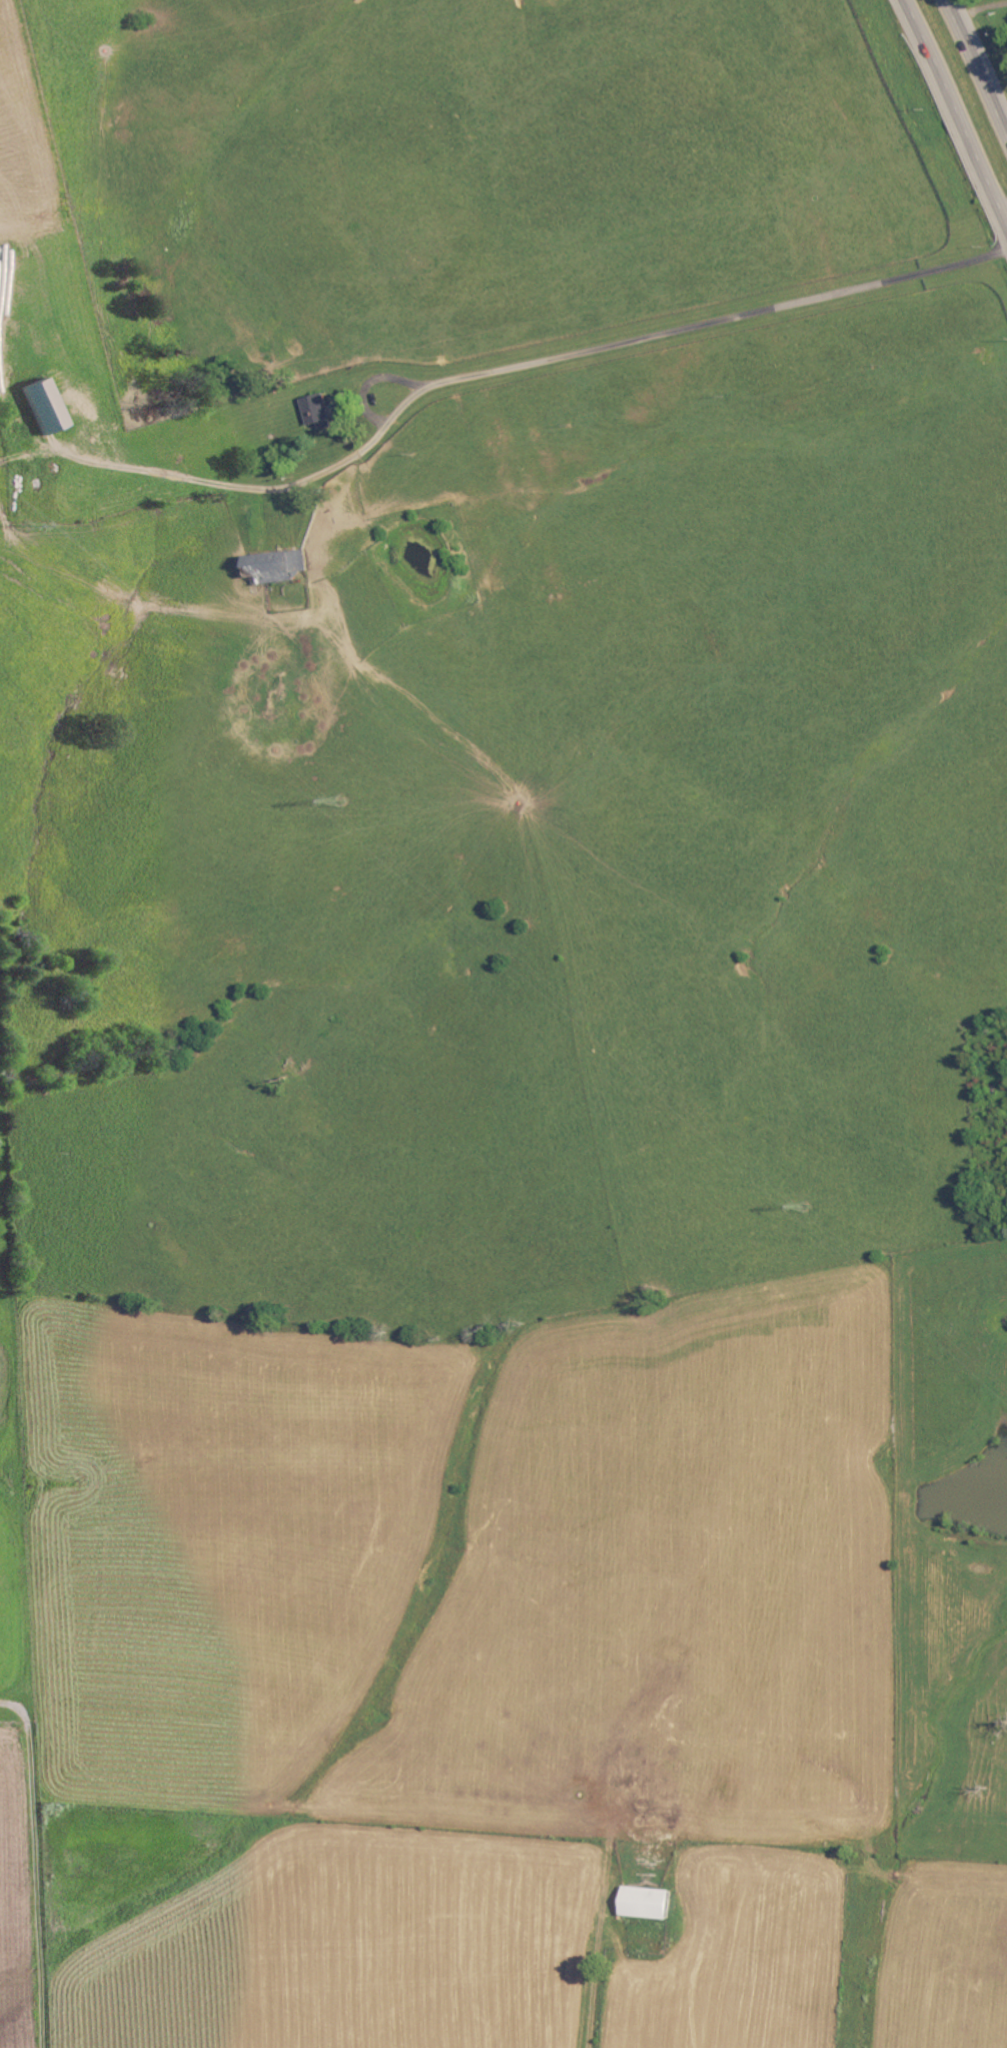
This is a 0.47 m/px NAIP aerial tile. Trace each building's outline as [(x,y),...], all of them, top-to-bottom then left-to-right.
[(46,436),(70,425),(50,377),(25,388),(46,436)] [(321,424),(323,432),(336,429),(327,394),(304,400),(311,426),(321,424)] [(308,572),(305,550),(249,558),(253,587),(302,580),(300,573),(308,572)] [(673,1920),(674,1891),(626,1889),(625,1918),(673,1920)]
